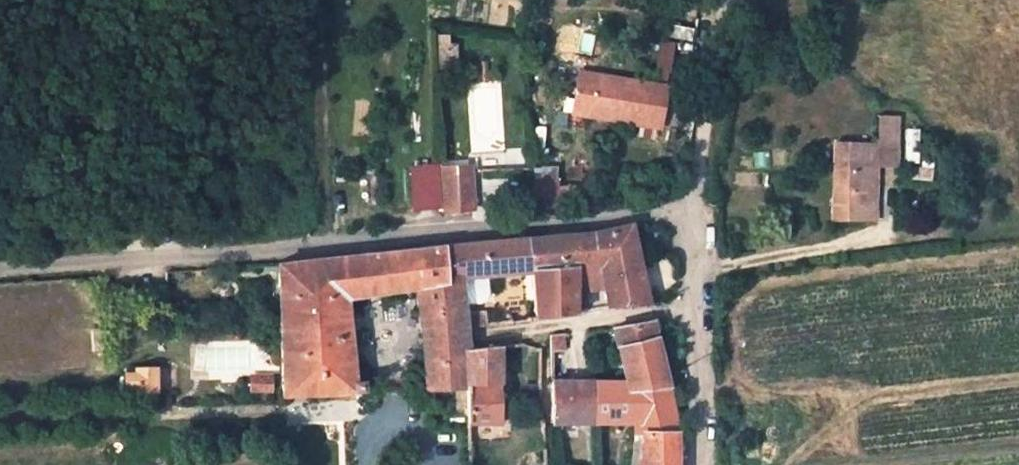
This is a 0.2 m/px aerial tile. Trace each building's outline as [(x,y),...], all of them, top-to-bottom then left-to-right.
[(655,68),(670,71),(676,41),(660,38),(655,68)] [(668,86),(582,72),(575,114),(661,129),(668,86)] [(900,118),(881,118),(880,142),(839,140),(836,220),(876,221),(878,168),(899,169),(900,118)] [(418,209),(443,207),(441,171),(440,166),(416,169),(418,209)] [(441,171),(443,207),(444,212),(475,210),(472,168),(441,171)] [(575,312),(577,292),(579,268),(602,266),(606,289),(608,307),(651,304),(633,225),(601,231),(582,234),(531,241),(534,273),(540,318),(575,312)] [(534,273),(531,241),(450,249),(452,279),(464,278),(534,273)] [(421,287),(424,332),(465,329),(464,278),(452,279),(450,249),(281,265),(286,395),(376,392),(375,379),(364,379),(353,295),(421,287)] [(579,268),(577,292),(606,289),(602,266),(579,268)] [(635,464),(678,464),(677,425),(653,322),(613,330),(622,383),(553,381),(555,422),(636,422),(635,452),(635,464)] [(424,332),(426,358),(466,355),(466,351),(465,329),(424,332)] [(549,336),(551,353),(566,352),(565,334),(549,336)] [(468,424),(495,423),(502,422),(501,407),(496,407),(495,387),(501,387),(500,347),(466,351),(466,355),(467,388),(468,415),(468,424)] [(467,388),(466,355),(426,358),(429,390),(460,388),(467,388)] [(155,367),(133,367),(133,372),(130,372),(127,373),(125,375),(124,377),(124,380),(125,382),(127,384),(132,384),(133,389),(155,388),(155,367)] [(270,378),(254,379),(255,393),(270,391),(270,378)] [(541,385),(526,386),(527,417),(544,416),(542,394),(541,385)] [(461,415),(468,415),(467,388),(460,388),(461,415)] [(495,435),(495,423),(468,424),(469,436),(495,435)]
